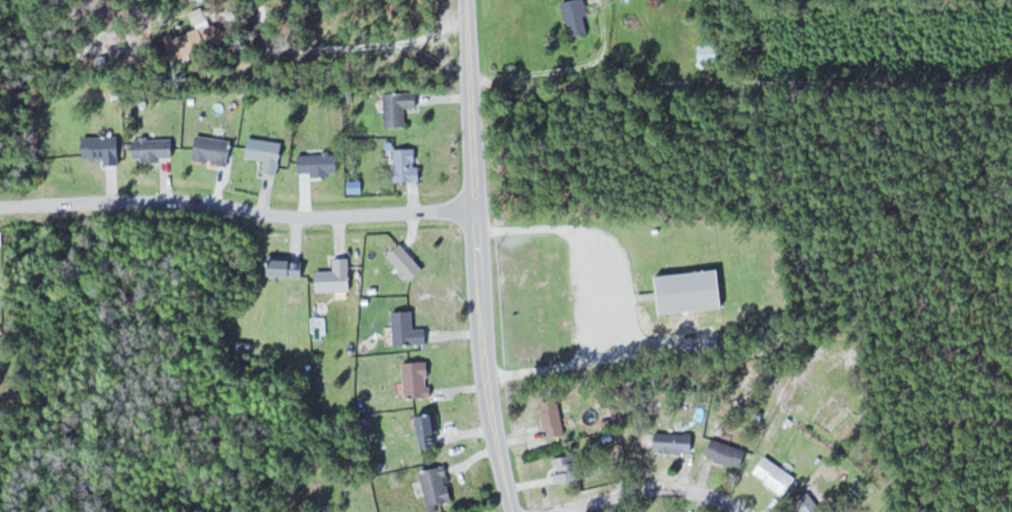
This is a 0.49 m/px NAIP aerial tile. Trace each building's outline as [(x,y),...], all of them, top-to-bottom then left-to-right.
[(585,0),(569,0),(564,1),(571,37),(591,33),(585,0)] [(168,39),(174,59),(227,41),(221,21),(168,39)] [(722,61),(722,44),(699,44),(699,61),(722,61)] [(418,91),(385,92),(385,126),(406,126),(406,107),(418,107),(418,91)] [(233,139),(197,135),(194,161),(230,165),(233,139)] [(84,136),(84,157),(105,157),(105,165),(120,164),(120,136),(84,136)] [(280,174),(283,141),(250,137),(248,157),(265,159),(264,172),(280,174)] [(174,159),(174,138),(135,138),(135,159),(174,159)] [(396,181),(419,181),(419,148),(396,148),(396,181)] [(300,153),(300,174),(339,174),(339,153),(300,153)] [(388,256),(412,281),(425,269),(402,243),(388,256)] [(351,291),(351,258),(335,258),(335,271),(318,271),(317,291),(351,291)] [(270,276),(305,276),(305,260),(270,260),(270,276)] [(722,270),(657,275),(660,313),(725,308),(722,270)] [(394,345),(427,345),(427,328),(414,328),(414,311),(394,311),(394,345)] [(403,363),(406,398),(432,396),(429,361),(403,363)] [(542,404),(547,438),(565,435),(560,401),(542,404)] [(423,414),(418,443),(433,446),(439,417),(423,414)] [(693,433),(655,433),(655,452),(693,452),(693,433)] [(748,450),(712,438),(706,457),(742,469),(748,450)] [(552,459),(558,484),(583,479),(577,454),(552,459)] [(753,474),(784,498),(798,479),(766,456),(753,474)] [(453,500),(446,465),(421,470),(429,506),(453,500)] [(811,493),(796,504),(802,511),(825,511),(811,493)]
